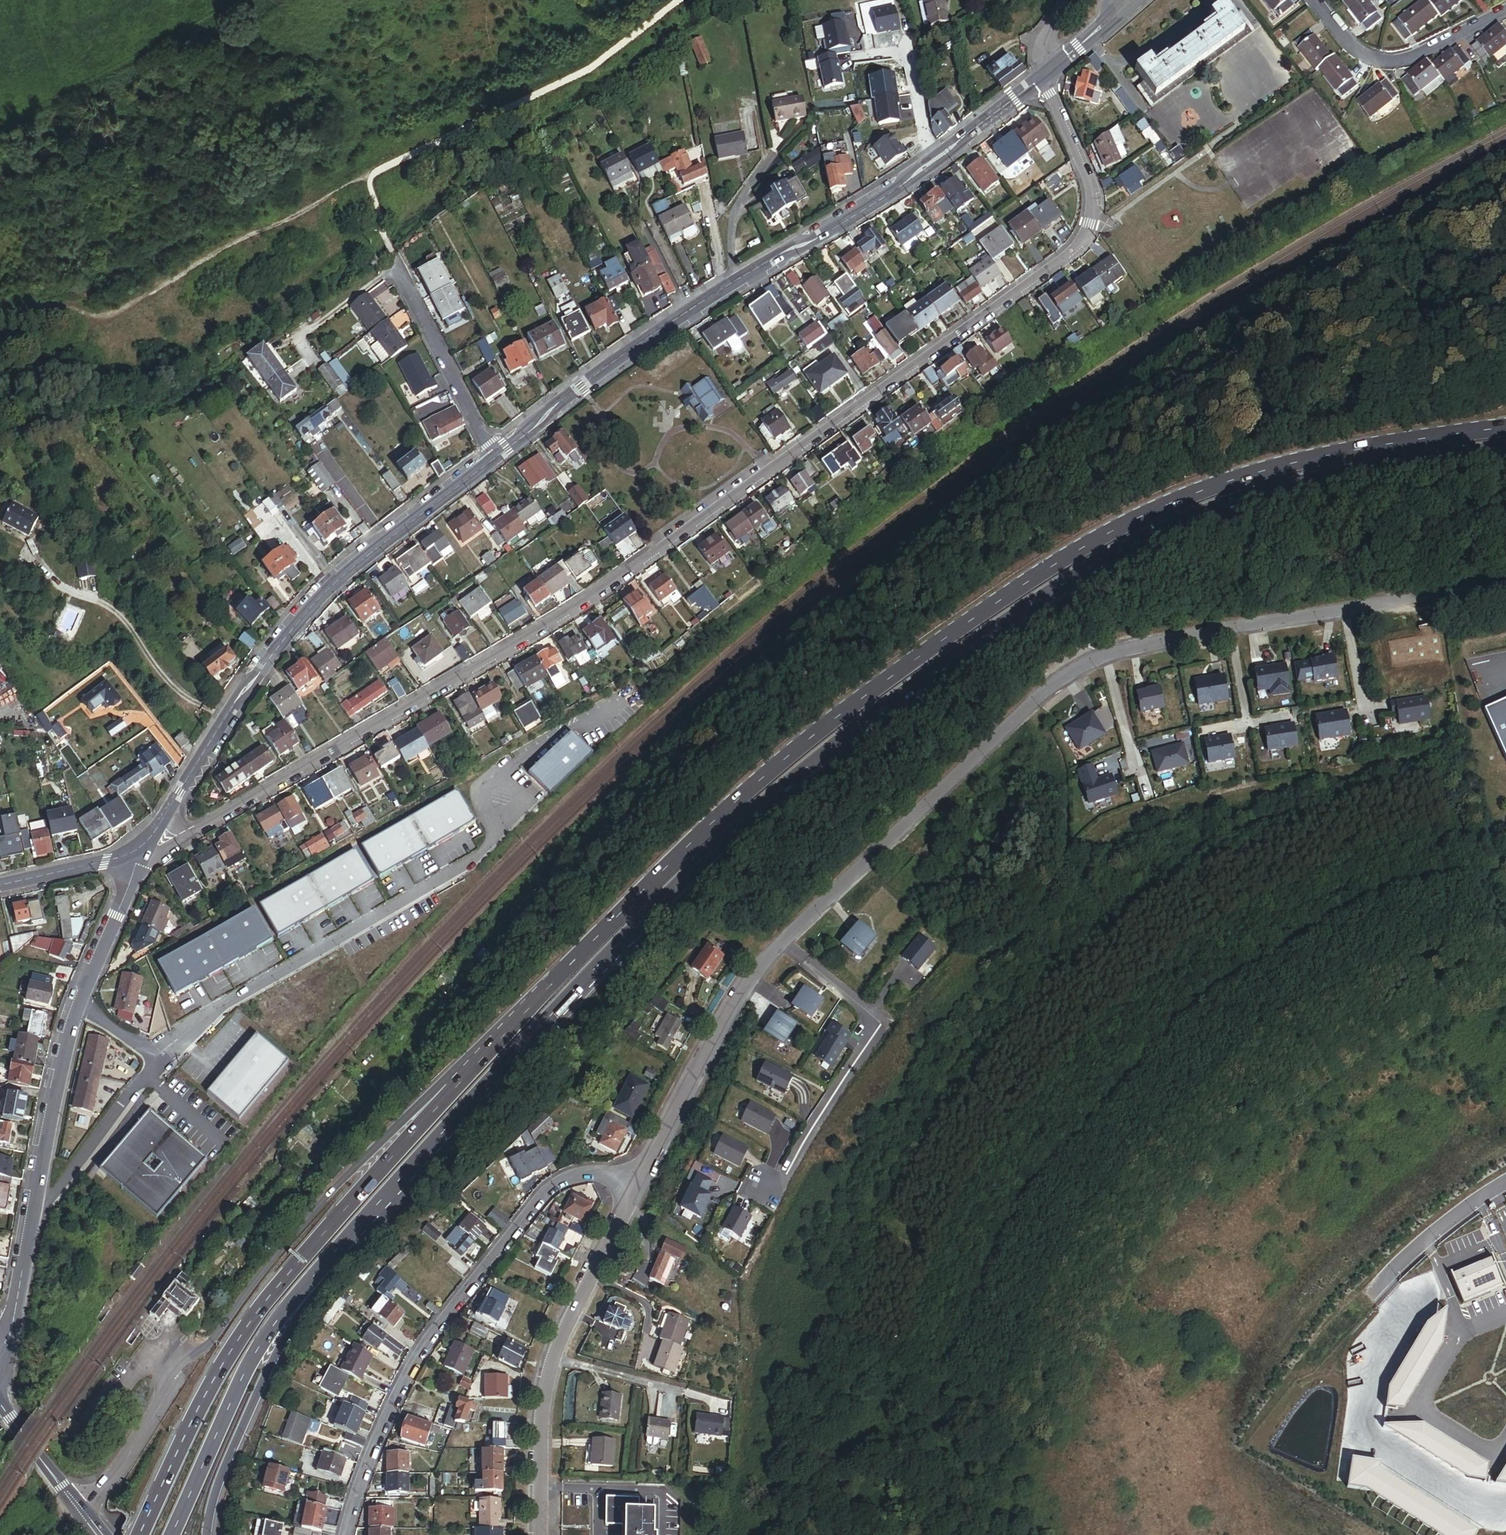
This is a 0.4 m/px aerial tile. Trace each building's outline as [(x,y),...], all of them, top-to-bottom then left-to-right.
[(946,22),(941,0),(925,0),(926,2),(923,3),(929,27),(946,22)] [(1293,4),(1291,0),(1265,0),(1277,16),(1293,4)] [(1365,27),(1380,15),(1368,0),(1354,0),(1347,5),(1365,27)] [(1383,0),(1377,4),(1384,12),(1389,8),(1383,0)] [(1464,4),(1461,0),(1437,0),(1430,6),(1440,19),(1442,21),(1464,4)] [(1277,16),(1282,22),(1298,10),(1293,4),(1277,16)] [(1409,43),(1440,19),(1430,6),(1428,4),(1397,28),(1409,43)] [(1076,18),(1081,24),(1094,13),(1090,7),(1076,18)] [(876,37),(899,31),(893,8),(870,14),(876,37)] [(1159,105),(1185,86),(1255,34),(1241,16),(1235,20),(1226,8),(1211,18),(1216,25),(1168,61),(1156,70),(1150,62),(1135,72),(1145,87),(1138,92),(1152,110),(1159,105)] [(1365,27),(1369,33),(1384,21),(1380,15),(1365,27)] [(1391,33),(1403,48),(1409,43),(1397,28),(1391,33)] [(1495,64),(1505,55),(1505,34),(1504,31),(1483,48),(1495,64)] [(805,48),(813,46),(810,33),(802,35),(805,48)] [(1298,47),(1303,54),(1319,43),(1313,36),(1298,47)] [(700,70),(711,66),(701,42),(691,47),(700,70)] [(1323,74),(1335,64),(1319,43),(1303,54),(1320,76),(1323,74)] [(1489,69),(1495,64),(1483,48),(1476,53),(1489,69)] [(1442,80),(1447,86),(1448,86),(1458,78),(1467,70),(1473,66),(1462,52),(1436,72),(1442,80)] [(836,55),(814,59),(815,68),(819,68),(822,88),(841,85),(836,55)] [(682,57),(675,58),(677,74),(685,72),(682,57)] [(1089,63),(1097,74),(1105,68),(1097,58),(1089,63)] [(1003,93),(1026,76),(1019,67),(1021,66),(1020,63),(1017,66),(1011,59),(989,75),(1003,93)] [(1340,97),(1356,85),(1339,62),(1335,64),(1323,74),(1340,97)] [(1406,85),(1418,100),(1425,95),(1442,80),(1436,72),(1430,65),(1406,85)] [(1473,66),(1467,70),(1471,75),(1477,70),(1473,65),(1473,66)] [(1091,92),(1093,93),(1097,79),(1083,75),(1081,84),(1078,83),(1075,93),(1079,94),(1077,101),(1088,104),(1091,92)] [(1458,78),(1448,86),(1453,92),(1463,84),(1458,78)] [(1442,80),(1425,95),(1430,101),(1448,87),(1447,86),(1442,80)] [(1340,97),(1344,103),(1360,91),(1356,85),(1340,97)] [(1395,105),(1402,100),(1391,85),(1384,90),(1395,105)] [(1162,109),(1188,91),(1185,86),(1159,105),(1162,109)] [(1132,119),(1138,115),(1119,88),(1113,93),(1132,119)] [(1362,107),(1374,122),(1395,105),(1384,90),(1362,107)] [(951,131),(944,121),(956,113),(945,98),(928,111),(936,142),(942,139),(943,141),(949,136),(948,133),(951,131)] [(778,127),(808,121),(804,102),(774,108),(778,127)] [(901,125),(902,127),(911,121),(906,114),(908,113),(905,108),(894,115),(895,117),(872,133),(878,142),(886,137),(885,135),(901,125)] [(860,129),(868,124),(862,114),(853,115),(860,129)] [(1029,158),(1036,152),(1046,145),(1049,143),(1035,124),(1015,139),(1029,158)] [(1139,134),(1143,139),(1152,133),(1148,128),(1139,134)] [(1117,131),(1109,137),(1115,151),(1124,147),(1117,131)] [(1160,145),(1159,144),(1152,133),(1143,139),(1148,145),(1150,143),(1155,150),(1160,145)] [(891,135),(871,149),(884,168),(904,154),(891,135)] [(1115,151),(1109,137),(1095,147),(1105,171),(1120,164),(1115,151)] [(1168,156),(1178,149),(1169,137),(1159,144),(1160,145),(1168,156)] [(735,160),(746,157),(743,139),(715,144),(719,165),(735,161),(735,160)] [(1009,172),(1029,158),(1015,139),(996,154),(1009,172)] [(636,172),(655,162),(646,144),(626,153),(636,172)] [(1036,152),(1040,158),(1050,151),(1046,145),(1036,152)] [(1176,168),(1168,156),(1160,145),(1155,150),(1171,171),(1176,168)] [(802,162),(807,171),(822,163),(820,151),(802,162)] [(626,171),(627,171),(617,152),(597,163),(607,181),(626,171)] [(678,180),(690,175),(682,156),(670,161),(678,180)] [(566,170),(560,157),(551,162),(557,175),(566,170)] [(660,171),(655,162),(636,172),(641,181),(660,171)] [(984,196),(998,186),(983,163),(968,173),(984,196)] [(841,193),(847,192),(845,181),(853,179),(850,164),(836,167),(838,174),(827,176),(832,200),(842,198),(841,193)] [(955,168),(951,171),(955,178),(960,175),(955,168)] [(678,180),(682,189),(705,179),(702,170),(690,175),(678,180)] [(630,178),(626,171),(607,181),(610,188),(630,178)] [(1140,192),(1137,188),(1144,183),(1136,172),(1122,181),(1126,189),(1132,197),(1140,192)] [(1105,193),(1113,187),(1109,181),(1102,186),(1105,193)] [(780,217),(788,212),(806,201),(795,183),(771,198),(773,202),(770,204),(764,208),(773,221),(780,217)] [(958,215),(973,204),(963,190),(961,191),(955,183),(942,193),(958,215)] [(939,216),(935,211),(944,205),(937,195),(920,208),(934,228),(943,222),(939,216)] [(939,216),(950,208),(947,203),(944,205),(935,211),(939,216)] [(1041,236),(1062,221),(1050,205),(1036,215),(1030,219),(1041,236)] [(693,229),(684,210),(657,223),(667,242),(680,236),(693,229)] [(780,217),(784,223),(791,218),(788,212),(780,217)] [(918,228),(922,225),(916,216),(912,219),(918,228)] [(1021,249),(1041,236),(1030,219),(1028,216),(1008,230),(1013,237),(1017,243),(1021,249)] [(915,241),(923,235),(918,228),(912,219),(892,233),(903,249),(915,241)] [(592,236),(600,232),(595,223),(587,226),(592,236)] [(695,234),(693,229),(680,236),(682,241),(685,242),(695,237),(695,234)] [(992,265),(1014,250),(1001,232),(980,248),(990,262),(992,265)] [(870,256),(872,259),(886,250),(875,234),(866,240),(868,243),(864,246),(863,244),(857,247),(859,250),(858,251),(860,254),(864,260),(870,256)] [(915,241),(903,249),(907,255),(919,247),(915,241)] [(639,246),(646,258),(653,254),(647,242),(639,246)] [(653,272),(661,268),(653,254),(646,258),(653,272)] [(865,269),(869,267),(864,260),(860,254),(843,265),(852,277),(854,276),(857,281),(865,276),(861,270),(864,268),(865,269)] [(588,267),(599,261),(596,256),(585,262),(588,267)] [(430,267),(438,263),(435,257),(427,261),(430,267)] [(1106,293),(1114,287),(1126,278),(1114,260),(1094,275),(1106,293)] [(452,288),(447,279),(439,262),(438,263),(430,267),(419,272),(433,298),(452,288)] [(1002,278),(992,265),(990,262),(970,277),(982,293),(1002,278)] [(613,281),(624,276),(617,263),(606,268),(609,274),(613,281)] [(667,299),(675,295),(661,268),(653,272),(667,299)] [(645,298),(660,290),(649,270),(631,279),(635,287),(638,285),(645,298)] [(911,270),(907,273),(906,274),(911,280),(916,277),(911,270)] [(610,294),(628,284),(624,276),(613,281),(609,274),(601,278),(610,294)] [(793,289),(800,285),(793,275),(787,279),(793,289)] [(1100,297),(1106,293),(1094,275),(1077,287),(1090,305),(1100,297)] [(497,289),(508,283),(504,276),(493,281),(497,289)] [(1052,303),(1058,311),(1078,297),(1063,276),(1053,283),(1062,295),(1052,303)] [(452,288),(456,286),(452,277),(447,279),(452,288)] [(548,283),(550,287),(562,281),(560,277),(548,283)] [(850,320),(867,308),(857,293),(858,292),(849,280),(836,288),(845,300),(839,304),(850,320)] [(550,287),(553,292),(565,286),(562,281),(550,287)] [(818,310),(830,301),(817,282),(805,291),(818,310)] [(887,287),(890,292),(897,288),(893,283),(887,287)] [(957,294),(960,292),(953,283),(947,288),(954,297),(957,294)] [(967,308),(972,305),(977,301),(982,297),(972,284),(960,292),(957,294),(967,308)] [(381,285),(368,294),(372,299),(385,290),(381,285)] [(553,292),(557,300),(568,294),(565,286),(553,292)] [(1106,293),(1110,298),(1118,292),(1114,287),(1106,293)] [(461,316),(465,313),(452,288),(433,298),(446,323),(447,323),(461,316)] [(772,302),(779,298),(772,288),(765,292),(770,299),(772,302)] [(940,320),(960,306),(954,297),(947,288),(927,302),(940,320)] [(887,290),(882,294),(885,299),(890,295),(887,290)] [(1058,311),(1063,319),(1083,305),(1078,297),(1058,311)] [(1095,312),(1105,304),(1100,297),(1090,305),(1095,312)] [(369,338),(386,325),(368,299),(350,311),(369,338)] [(762,331),(782,317),(772,302),(770,299),(750,313),(762,331)] [(1054,329),(1058,326),(1063,323),(1047,300),(1040,305),(1049,318),(1051,321),(1049,323),(1054,329)] [(918,333),(919,335),(940,320),(927,302),(917,309),(907,316),(906,317),(918,333)] [(1028,319),(1034,315),(1025,303),(1019,307),(1028,319)] [(607,330),(617,325),(606,304),(586,314),(595,332),(606,327),(607,330)] [(614,317),(619,315),(614,304),(609,306),(614,317)] [(565,322),(579,315),(574,305),(560,312),(565,322)] [(904,312),(907,316),(917,309),(914,305),(904,312)] [(881,320),(887,316),(880,306),(874,310),(881,320)] [(571,345),(590,335),(579,315),(565,322),(561,324),(571,345)] [(454,328),(464,322),(461,316),(447,323),(450,327),(454,328)] [(762,331),(767,337),(787,323),(782,317),(762,331)] [(886,331),(898,347),(918,333),(906,317),(886,331)] [(740,341),(749,335),(738,319),(729,325),(738,337),(740,341)] [(828,330),(832,337),(848,325),(844,319),(828,330)] [(904,356),(898,347),(886,331),(880,322),(870,329),(879,340),(877,341),(894,365),(903,358),(902,357),(904,356)] [(729,343),(738,337),(729,325),(727,323),(719,329),(729,343)] [(339,324),(334,328),(338,332),(342,329),(339,324)] [(943,337),(949,333),(943,324),(937,328),(943,337)] [(369,338),(372,341),(389,329),(386,325),(369,338)] [(528,340),(539,361),(565,347),(554,326),(528,340)] [(807,350),(824,339),(820,333),(817,329),(816,327),(799,339),(807,350)] [(386,361),(387,363),(405,351),(389,329),(372,341),(376,347),(368,352),(378,367),(386,361)] [(728,344),(729,343),(719,329),(703,340),(714,354),(728,344)] [(809,353),(829,339),(823,330),(820,333),(824,339),(807,350),(809,353)] [(494,335),(484,340),(485,341),(487,346),(497,341),(494,335)] [(990,347),(999,360),(1015,348),(1006,335),(990,347)] [(728,344),(731,347),(740,341),(738,337),(729,343),(728,344)] [(1068,344),(1073,351),(1081,346),(1075,339),(1068,344)] [(486,367),(496,362),(487,346),(485,341),(476,346),(486,367)] [(745,349),(744,346),(740,341),(731,347),(734,352),(736,355),(740,355),(744,352),(745,349)] [(819,354),(820,355),(831,347),(828,343),(815,353),(817,356),(819,354)] [(510,375),(534,363),(525,344),(504,355),(508,364),(505,366),(510,375)] [(268,388),(285,376),(263,347),(262,346),(246,358),(249,362),(268,388)] [(995,372),(997,370),(989,358),(986,360),(984,357),(980,352),(970,360),(962,348),(955,353),(961,363),(962,365),(967,362),(975,373),(978,371),(983,380),(989,376),(995,372)] [(870,361),(874,358),(869,351),(865,354),(870,361)] [(414,398),(435,388),(418,353),(397,364),(414,398)] [(867,375),(871,373),(880,367),(874,358),(870,361),(865,354),(853,362),(864,378),(867,375)] [(880,367),(886,363),(880,354),(874,358),(880,367)] [(933,365),(938,372),(953,362),(948,355),(933,365)] [(815,361),(820,367),(825,364),(821,358),(815,361)] [(335,363),(328,368),(331,373),(338,368),(335,363)] [(807,387),(815,381),(824,374),(820,367),(817,369),(813,363),(805,369),(798,374),(807,387)] [(950,389),(970,376),(962,365),(961,363),(952,368),(945,373),(940,376),(943,380),(944,379),(950,389)] [(824,374),(830,370),(825,364),(820,367),(824,374)] [(334,393),(342,387),(331,373),(328,368),(327,366),(319,372),(334,393)] [(798,374),(805,369),(802,366),(795,371),(798,374)] [(347,394),(354,389),(338,368),(331,373),(342,387),(347,394)] [(685,376),(675,383),(679,390),(687,400),(698,415),(708,408),(704,402),(719,391),(704,370),(689,381),(685,376)] [(933,384),(939,379),(932,370),(926,374),(933,384)] [(854,385),(860,381),(854,372),(852,373),(849,375),(848,376),(854,385)] [(998,376),(995,372),(989,376),(992,380),(998,376)] [(485,404),(504,391),(492,374),(484,379),(476,384),(473,386),(485,404)] [(776,397),(786,390),(793,385),(797,383),(792,375),(783,381),(781,378),(774,383),(775,384),(770,388),(776,397)] [(268,388),(274,396),(290,383),(285,376),(268,388)] [(810,391),(818,386),(815,381),(807,387),(810,391)] [(274,396),(279,402),(295,390),(290,383),(274,396)] [(737,394),(744,389),(741,384),(733,389),(737,394)] [(904,390),(911,401),(918,396),(911,385),(904,390)] [(681,404),(687,400),(679,390),(674,394),(681,404)] [(735,400),(738,404),(747,398),(744,394),(735,400)] [(324,410),(331,419),(342,411),(335,402),(324,410)] [(945,432),(965,417),(955,402),(934,417),(937,422),(945,432)] [(443,415),(448,424),(460,418),(455,409),(443,415)] [(309,434),(315,430),(331,419),(324,410),(295,432),(301,440),(309,434)] [(763,417),(768,424),(779,416),(774,410),(763,417)] [(819,426),(826,421),(818,410),(811,415),(819,426)] [(894,436),(903,430),(890,412),(877,421),(879,423),(883,430),(880,432),(887,441),(888,441),(894,436)] [(295,429),(299,426),(292,415),(287,418),(295,429)] [(428,433),(433,443),(465,427),(460,418),(448,424),(443,415),(431,421),(435,429),(428,433)] [(915,440),(932,428),(931,427),(923,415),(906,427),(915,440)] [(774,442),(790,432),(779,416),(768,424),(764,426),(767,431),(760,435),(768,446),(774,441),(774,442)] [(428,433),(435,429),(431,421),(424,425),(428,433)] [(937,422),(931,427),(932,428),(938,437),(945,432),(937,422)] [(880,432),(883,430),(879,423),(875,425),(880,432)] [(309,434),(313,440),(319,435),(315,430),(309,434)] [(871,446),(874,443),(872,441),(877,438),(872,431),(854,443),(864,457),(874,450),(871,446)] [(571,463),(581,456),(565,435),(542,453),(549,464),(555,459),(554,457),(559,453),(566,463),(569,461),(571,463)] [(891,445),(897,440),(894,436),(888,441),(891,445)] [(853,469),(862,463),(855,453),(853,454),(848,448),(831,459),(842,475),(850,469),(852,468),(853,469)] [(399,467),(410,481),(427,469),(416,454),(399,467)] [(834,480),(842,475),(831,459),(823,465),(834,480)] [(539,470),(544,467),(538,460),(534,463),(539,470)] [(547,481),(539,470),(534,463),(533,462),(520,472),(533,491),(547,481)] [(387,471),(380,463),(377,466),(383,474),(387,471)] [(854,476),(860,471),(858,469),(864,465),(862,463),(853,469),(852,468),(850,469),(854,476)] [(558,470),(560,469),(557,464),(549,470),(553,475),(558,470)] [(318,488),(330,478),(320,465),(308,474),(318,488)] [(439,480),(446,475),(439,465),(433,469),(439,480)] [(810,481),(817,476),(809,465),(802,470),(807,476),(810,481)] [(393,493),(400,488),(389,473),(382,478),(393,493)] [(815,490),(816,489),(810,481),(807,476),(793,485),(803,499),(810,494),(815,490)] [(318,488),(322,493),(334,484),(330,478),(318,488)] [(404,493),(400,488),(393,493),(397,498),(404,493)] [(789,512),(788,510),(794,505),(785,492),(767,504),(777,518),(783,513),(785,515),(789,512)] [(11,500),(4,497),(0,506),(0,528),(27,539),(30,532),(2,520),(11,500)] [(277,513),(283,508),(274,497),(268,501),(277,513)] [(486,516),(495,510),(486,497),(477,504),(486,516)] [(262,505),(263,504),(259,499),(251,505),(256,510),(262,505)] [(39,511),(11,500),(2,520),(30,532),(39,511)] [(513,514),(521,525),(533,516),(540,511),(532,500),(513,514)] [(271,517),(277,513),(268,501),(263,504),(262,505),(271,517)] [(836,516),(844,509),(841,504),(832,511),(836,516)] [(265,522),(271,517),(262,505),(256,510),(265,522)] [(756,533),(769,524),(757,508),(756,509),(749,514),(744,517),(755,532),(756,533)] [(555,510),(544,517),(547,521),(553,518),(558,514),(555,510)] [(544,517),(540,511),(533,516),(537,522),(544,517)] [(557,524),(565,519),(561,512),(558,514),(553,518),(557,524)] [(342,530),(345,529),(334,514),(324,522),(337,539),(344,533),(342,530)] [(506,544),(525,530),(521,525),(513,514),(494,527),(506,544)] [(462,546),(480,533),(468,515),(449,528),(462,546)] [(557,524),(560,528),(572,520),(569,516),(565,519),(557,524)] [(739,543),(755,532),(744,517),(729,528),(733,535),(739,543)] [(552,528),(557,524),(553,518),(547,521),(552,528)] [(328,545),(337,539),(324,522),(313,530),(316,534),(322,541),(324,544),(326,542),(328,545)] [(634,546),(641,542),(634,531),(627,536),(634,546)] [(319,543),(322,541),(316,534),(313,535),(319,543)] [(439,558),(449,551),(439,535),(422,547),(426,553),(435,568),(442,563),(439,558)] [(500,550),(506,547),(499,536),(493,540),(500,550)] [(711,568),(730,555),(718,538),(699,552),(711,568)] [(614,547),(608,540),(598,547),(603,555),(614,547)] [(228,550),(233,557),(245,548),(239,541),(228,550)] [(292,564),(297,560),(288,548),(283,552),(292,564)] [(572,561),(564,566),(566,568),(581,558),(586,554),(589,555),(586,550),(583,549),(572,556),(572,561)] [(272,554),(275,558),(280,554),(277,550),(272,554)] [(422,556),(418,550),(410,555),(412,557),(404,562),(402,560),(396,564),(411,587),(417,583),(414,578),(430,568),(422,556)] [(273,559),(284,574),(292,568),(294,566),(292,564),(283,552),(280,554),(275,558),(273,559)] [(426,553),(422,556),(430,568),(431,570),(435,568),(426,553)] [(597,565),(589,555),(586,554),(581,558),(591,572),(596,568),(597,565)] [(489,568),(496,563),(490,555),(483,560),(489,568)] [(577,583),(592,573),(591,572),(581,558),(566,568),(572,577),(577,583)] [(278,583),(286,576),(284,574),(273,559),(263,567),(274,582),(276,580),(278,583)] [(567,580),(572,577),(566,568),(564,566),(562,562),(557,566),(558,567),(567,580)] [(96,563),(78,567),(82,582),(99,578),(96,563)] [(535,579),(537,582),(558,567),(557,566),(556,564),(535,579)] [(550,599),(570,584),(567,580),(558,567),(537,582),(538,583),(550,599)] [(286,576),(287,577),(294,571),(292,568),(284,574),(286,576)] [(392,600),(409,588),(397,570),(389,575),(390,577),(381,583),(392,600)] [(298,576),(294,571),(287,577),(291,582),(298,576)] [(668,599),(676,593),(666,579),(650,590),(661,604),(668,599)] [(617,593),(623,602),(639,590),(632,581),(617,593)] [(534,610),(550,599),(538,583),(523,595),(534,610)] [(721,610),(702,584),(694,590),(699,596),(687,604),(692,610),(696,607),(701,614),(703,612),(705,615),(706,614),(710,611),(713,615),(721,610)] [(456,608),(466,623),(492,606),(482,591),(461,605),(456,608)] [(681,600),(676,593),(668,599),(673,606),(681,600)] [(348,606),(361,625),(379,614),(366,594),(348,606)] [(638,625),(645,620),(652,614),(638,595),(624,606),(628,611),(631,616),(638,625)] [(456,608),(461,605),(456,597),(451,600),(453,603),(456,608)] [(275,616),(283,610),(274,600),(267,605),(275,616)] [(237,614),(252,629),(269,613),(258,601),(252,607),(248,604),(237,614)] [(508,627),(525,616),(517,603),(510,607),(505,611),(500,614),(508,627)] [(628,611),(619,616),(623,621),(631,616),(628,611)] [(462,633),(466,631),(456,615),(453,617),(450,612),(443,617),(446,621),(443,624),(453,639),(458,636),(459,639),(464,636),(462,633)] [(701,626),(710,619),(706,614),(705,615),(697,621),(701,626)] [(611,621),(614,627),(623,621),(619,616),(611,621)] [(638,625),(641,630),(648,625),(645,620),(638,625)] [(337,651),(357,637),(345,621),(332,630),(325,635),(337,651)] [(596,656),(614,644),(601,624),(583,636),(588,643),(591,648),(596,656)] [(1394,672),(1445,663),(1441,638),(1433,640),(1432,630),(1420,632),(1422,642),(1389,647),(1394,672)] [(62,634),(54,631),(51,636),(59,640),(62,634)] [(316,651),(321,648),(314,636),(308,640),(316,651)] [(251,651),(255,645),(244,638),(242,640),(240,643),(251,651)] [(434,666),(432,663),(442,656),(431,640),(412,653),(418,660),(415,662),(423,674),(434,666)] [(560,647),(570,663),(586,653),(578,640),(569,645),(567,642),(560,647)] [(388,668),(399,661),(386,643),(369,655),(381,673),(388,668)] [(207,657),(211,663),(227,652),(222,646),(207,657)] [(464,666),(471,662),(461,649),(455,653),(464,666)] [(657,659),(662,656),(657,650),(653,653),(656,658),(657,659)] [(213,681),(236,665),(227,652),(211,663),(204,669),(213,681)] [(546,673),(556,667),(561,665),(554,652),(548,656),(547,654),(538,659),(546,673)] [(335,672),(339,669),(333,661),(330,656),(328,653),(312,664),(324,682),(336,674),(335,672)] [(650,661),(656,658),(653,653),(647,657),(650,661)] [(641,660),(645,666),(657,659),(656,658),(650,661),(647,657),(641,660)] [(401,664),(399,661),(388,668),(391,672),(401,664)] [(526,692),(548,680),(537,661),(515,673),(526,692)] [(1333,663),(1311,667),(1315,688),(1337,684),(1333,663)] [(299,693),(316,680),(305,664),(287,677),(299,693)] [(554,692),(566,685),(556,667),(546,673),(551,682),(549,683),(554,692)] [(1270,695),(1271,701),(1290,699),(1286,671),(1254,676),(1258,697),(1270,695)] [(10,688),(0,673),(0,695),(10,688)] [(518,696),(526,692),(515,673),(507,677),(518,696)] [(1194,686),(1199,711),(1228,706),(1224,681),(1194,686)] [(493,684),(470,697),(479,712),(492,705),(501,700),(493,684)] [(85,702),(93,712),(105,704),(108,709),(119,701),(108,685),(85,702)] [(377,685),(363,695),(371,706),(388,694),(381,685),(378,687),(377,685)] [(326,695),(330,692),(326,686),(321,689),(326,695)] [(400,703),(406,699),(398,687),(392,692),(400,703)] [(271,704),(282,720),(302,706),(291,690),(271,704)] [(1148,695),(1137,697),(1141,717),(1164,712),(1160,691),(1147,693),(1148,695)] [(371,706),(363,695),(349,705),(348,703),(341,708),(351,721),(371,706)] [(471,732),(486,724),(485,722),(480,714),(478,716),(468,699),(454,706),(467,728),(469,727),(471,732)] [(1483,713),(1505,764),(1505,702),(1483,713)] [(511,713),(512,715),(529,705),(527,703),(511,713)] [(1392,721),(1397,720),(1399,731),(1429,726),(1426,704),(1391,710),(1392,721)] [(480,714),(485,722),(498,715),(492,705),(479,712),(480,714)] [(532,726),(538,723),(529,705),(512,715),(522,732),(523,731),(525,734),(534,729),(532,726)] [(427,749),(451,735),(441,716),(416,731),(418,733),(427,749)] [(47,734),(53,730),(44,717),(39,721),(47,734)] [(1089,717),(1064,734),(1077,755),(1103,738),(1089,717)] [(1315,723),(1319,747),(1350,741),(1346,718),(1315,723)] [(254,738),(261,733),(254,722),(247,726),(254,738)] [(279,759),(299,745),(285,724),(277,729),(279,733),(267,742),(279,759)] [(110,740),(123,731),(118,725),(105,733),(110,740)] [(61,741),(67,737),(58,726),(53,730),(61,741)] [(1268,756),(1297,752),(1293,730),(1276,732),(1277,734),(1271,735),(1265,736),(1268,756)] [(429,752),(427,749),(418,733),(394,747),(405,765),(429,752)] [(179,750),(188,743),(182,734),(173,741),(179,750)] [(382,772),(400,762),(384,735),(375,740),(384,755),(375,760),(382,772)] [(551,799),(594,757),(573,735),(529,776),(551,799)] [(1204,746),(1208,768),(1235,763),(1230,741),(1204,746)] [(138,760),(148,753),(145,748),(143,745),(133,752),(138,760)] [(163,770),(168,767),(160,755),(155,748),(151,751),(152,752),(139,762),(144,767),(149,775),(153,780),(160,775),(164,772),(163,770)] [(1157,778),(1189,769),(1183,749),(1170,753),(1170,754),(1166,755),(1166,754),(1152,758),(1157,778)] [(253,779),(272,765),(262,750),(242,764),(253,779)] [(138,760),(139,762),(152,752),(151,751),(148,753),(138,760)] [(167,776),(173,784),(180,772),(164,751),(160,755),(168,767),(163,770),(164,772),(166,774),(167,776)] [(374,772),(378,769),(372,759),(368,761),(367,759),(349,769),(361,789),(378,779),(374,772)] [(227,796),(253,779),(242,764),(217,782),(227,796)] [(330,765),(297,786),(301,792),(334,771),(330,765)] [(116,794),(119,797),(149,775),(144,767),(122,784),(120,781),(112,787),(116,794)] [(333,802),(351,791),(340,773),(322,783),(333,802)] [(1081,790),(1088,809),(1116,799),(1109,780),(1081,790)] [(315,812),(333,802),(322,783),(304,793),(315,812)] [(111,798),(116,794),(112,787),(110,786),(105,789),(111,798)] [(458,793),(362,848),(380,880),(476,825),(458,793)] [(111,832),(133,817),(121,799),(99,814),(111,832)] [(1138,799),(1131,801),(1133,808),(1140,806),(1138,799)] [(301,818),(302,817),(293,801),(280,808),(289,824),(301,818)] [(72,810),(47,815),(53,839),(77,833),(72,810)] [(93,844),(111,832),(99,814),(97,811),(79,824),(93,844)] [(285,825),(282,826),(274,812),(257,822),(265,836),(279,828),(283,834),(284,836),(289,832),(285,825)] [(365,831),(374,826),(366,812),(360,815),(364,822),(361,824),(365,831)] [(352,829),(361,824),(364,822),(360,815),(352,819),(348,822),(352,829)] [(20,838),(22,838),(21,833),(18,818),(2,821),(7,841),(20,838)] [(289,824),(292,830),(304,823),(301,818),(289,824)] [(347,842),(351,839),(344,826),(339,829),(343,835),(345,839),(347,842)] [(265,836),(269,842),(283,834),(279,828),(265,836)] [(331,833),(335,840),(343,835),(339,829),(339,828),(331,833)] [(32,850),(31,844),(28,831),(21,833),(22,838),(25,852),(32,850)] [(37,852),(52,849),(48,833),(33,836),(35,844),(36,850),(37,852)] [(330,843),(335,840),(331,833),(326,836),(330,843)] [(229,872),(246,862),(231,836),(220,843),(222,846),(216,850),(229,872)] [(24,857),(20,838),(7,841),(0,842),(0,850),(3,862),(24,857)] [(300,850),(307,862),(328,850),(322,838),(300,850)] [(356,851),(260,907),(279,939),(374,884),(356,851)] [(206,883),(225,873),(214,852),(207,856),(206,855),(194,861),(206,883)] [(183,903),(202,892),(189,869),(170,880),(183,903)] [(243,902),(246,900),(238,886),(234,888),(243,902)] [(71,939),(76,938),(74,924),(70,925),(69,924),(67,899),(55,901),(56,909),(59,908),(60,918),(61,918),(64,944),(72,943),(71,939)] [(32,923),(50,920),(47,902),(28,906),(32,922),(32,923)] [(142,927),(157,935),(164,921),(169,912),(153,904),(142,927)] [(18,925),(32,922),(28,906),(15,909),(18,925)] [(227,969),(273,942),(255,910),(208,937),(227,969)] [(210,921),(217,917),(213,911),(207,915),(210,921)] [(167,923),(164,921),(157,935),(161,936),(167,923)] [(69,924),(70,925),(74,924),(76,938),(78,938),(82,928),(81,922),(69,924)] [(166,939),(173,943),(194,930),(190,925),(166,939)] [(78,946),(85,947),(93,928),(88,926),(78,946)] [(134,956),(152,947),(157,935),(142,927),(133,946),(134,956)] [(839,948),(850,957),(858,957),(871,943),(856,929),(839,948)] [(11,941),(15,958),(35,940),(34,935),(11,941)] [(227,969),(208,937),(186,949),(205,982),(227,969)] [(48,958),(63,964),(66,957),(69,958),(73,950),(70,948),(72,945),(64,944),(40,941),(37,941),(29,949),(49,955),(48,958)] [(908,971),(915,976),(932,954),(915,941),(898,963),(908,971)] [(162,963),(180,996),(205,982),(186,949),(162,963)] [(691,972),(705,982),(721,961),(707,951),(691,972)] [(118,1008),(140,1013),(148,979),(127,974),(118,1008)] [(31,986),(52,990),(54,980),(33,976),(31,986)] [(27,1003),(48,1008),(52,990),(31,986),(27,1003)] [(804,1017),(815,1003),(802,993),(789,1010),(799,1018),(804,1017)] [(652,1012),(662,1017),(667,1007),(655,1001),(641,1016),(646,1019),(652,1012)] [(24,1025),(30,1026),(32,1014),(26,1013),(24,1025)] [(37,1040),(41,1041),(46,1017),(32,1014),(30,1026),(27,1038),(37,1040)] [(790,1030),(774,1019),(761,1035),(773,1044),(780,1043),(790,1030)] [(654,1044),(659,1047),(671,1025),(666,1022),(654,1044)] [(640,1038),(635,1034),(638,1030),(633,1025),(620,1038),(633,1045),(640,1038)] [(657,1051),(665,1055),(679,1029),(671,1025),(659,1047),(657,1051)] [(813,1062),(828,1071),(838,1056),(843,1048),(842,1048),(847,1039),(829,1028),(824,1037),(827,1039),(813,1062)] [(13,1062),(31,1066),(37,1040),(27,1038),(19,1036),(18,1042),(15,1054),(13,1062)] [(256,1037),(207,1095),(238,1122),(288,1065),(256,1037)] [(10,1053),(15,1054),(18,1042),(12,1040),(10,1053)] [(83,1077),(101,1081),(110,1045),(92,1041),(83,1077)] [(9,1085),(28,1089),(33,1066),(31,1066),(13,1062),(9,1085)] [(755,1085),(782,1099),(786,1090),(791,1081),(764,1067),(755,1085)] [(73,1115),(92,1120),(101,1081),(83,1077),(73,1115)] [(617,1113),(633,1120),(648,1088),(628,1079),(617,1101),(622,1103),(617,1113)] [(4,1110),(24,1113),(27,1100),(7,1096),(7,1099),(4,1110)] [(748,1107),(739,1125),(764,1137),(768,1128),(773,1119),(748,1107)] [(22,1124),(24,1113),(4,1110),(4,1114),(0,1113),(0,1120),(22,1124)] [(148,1114),(98,1173),(155,1221),(205,1162),(148,1114)] [(604,1123),(627,1134),(630,1129),(607,1117),(604,1123)] [(534,1147),(541,1141),(554,1128),(545,1118),(528,1134),(534,1146),(534,1147)] [(600,1148),(616,1156),(627,1134),(604,1123),(597,1138),(603,1141),(600,1148)] [(7,1152),(11,1128),(2,1126),(2,1125),(0,1125),(0,1151),(7,1152)] [(627,1134),(636,1139),(639,1133),(630,1129),(627,1134)] [(527,1150),(534,1146),(528,1134),(521,1140),(527,1150)] [(720,1140),(712,1158),(736,1170),(741,1159),(745,1152),(720,1140)] [(544,1165),(551,1161),(541,1141),(534,1147),(537,1151),(544,1165)] [(529,1155),(537,1151),(534,1147),(534,1146),(527,1150),(529,1155)] [(547,1171),(544,1165),(537,1151),(529,1155),(519,1160),(518,1159),(509,1163),(521,1186),(531,1181),(530,1180),(547,1171)] [(10,1168),(11,1162),(0,1160),(0,1179),(10,1181),(12,1172),(9,1171),(10,1168)] [(6,1216),(12,1181),(10,1181),(0,1179),(0,1215),(6,1216)] [(688,1190),(677,1211),(697,1221),(705,1204),(708,1199),(688,1190)] [(572,1221),(582,1226),(593,1205),(585,1202),(584,1199),(582,1198),(580,1199),(579,1202),(572,1199),(563,1216),(566,1218),(572,1221)] [(732,1211),(721,1233),(738,1241),(748,1220),(741,1216),(732,1211)] [(502,1235),(510,1224),(494,1212),(486,1223),(502,1235)] [(465,1238),(474,1244),(485,1229),(482,1226),(478,1224),(471,1218),(459,1233),(465,1238)] [(556,1236),(563,1240),(568,1232),(560,1228),(556,1236)] [(584,1241),(586,1236),(572,1228),(569,1233),(584,1241)] [(435,1246),(441,1240),(428,1229),(423,1236),(435,1246)] [(452,1249),(455,1251),(465,1238),(459,1233),(458,1232),(447,1246),(452,1249)] [(543,1247),(556,1254),(563,1240),(556,1236),(550,1234),(548,1237),(544,1246),(543,1247)] [(452,1254),(461,1261),(474,1244),(465,1238),(455,1251),(452,1254)] [(650,1284),(664,1289),(675,1261),(682,1264),(686,1254),(666,1245),(650,1284)] [(555,1263),(559,1256),(556,1254),(543,1247),(542,1247),(535,1261),(539,1263),(535,1271),(550,1279),(557,1265),(555,1263)] [(387,1268),(391,1272),(408,1257),(403,1253),(387,1268)] [(1449,1275),(1448,1275),(1461,1306),(1462,1306),(1462,1305),(1489,1293),(1487,1290),(1500,1284),(1502,1289),(1503,1288),(1490,1257),(1489,1258),(1489,1259),(1450,1277),(1449,1275)] [(137,1281),(146,1269),(140,1265),(131,1277),(137,1281)] [(387,1298),(400,1282),(386,1271),(378,1281),(384,1285),(379,1292),(387,1298)] [(620,1279),(634,1286),(637,1277),(624,1271),(620,1279)] [(171,1309),(174,1305),(186,1314),(191,1317),(202,1301),(189,1291),(196,1281),(184,1272),(175,1285),(163,1301),(154,1315),(162,1321),(171,1309)] [(373,1287),(379,1292),(384,1285),(378,1281),(373,1287)] [(160,1298),(163,1301),(175,1285),(171,1282),(160,1298)] [(383,1302),(389,1307),(392,1302),(387,1298),(379,1292),(376,1296),(383,1302)] [(493,1326),(496,1327),(500,1318),(508,1303),(509,1301),(493,1292),(487,1304),(480,1318),(490,1324),(493,1326)] [(372,1316),(378,1321),(389,1307),(383,1302),(372,1316)] [(475,1316),(480,1318),(487,1304),(482,1302),(475,1316)] [(508,1303),(500,1318),(508,1322),(516,1307),(508,1303)] [(611,1311),(624,1316),(626,1310),(614,1304),(611,1311)] [(183,1318),(186,1314),(174,1305),(171,1309),(183,1318)] [(435,1319),(439,1313),(430,1306),(426,1311),(435,1319)] [(393,1332),(404,1318),(389,1307),(378,1321),(393,1332)] [(619,1332),(621,1328),(624,1320),(625,1317),(624,1316),(611,1311),(609,1310),(602,1325),(619,1332)] [(1425,1327),(1386,1391),(1383,1411),(1401,1413),(1440,1347),(1445,1311),(1425,1327)] [(667,1344),(682,1350),(692,1324),(671,1316),(661,1342),(667,1344)] [(621,1328),(626,1330),(629,1322),(624,1320),(621,1328)] [(467,1332),(481,1339),(486,1331),(471,1324),(467,1332)] [(383,1334),(371,1325),(358,1342),(373,1353),(379,1345),(385,1337),(382,1336),(383,1334)] [(399,1360),(405,1352),(385,1337),(379,1345),(399,1360)] [(444,1371),(461,1378),(473,1352),(456,1344),(444,1371)] [(497,1362),(515,1371),(525,1353),(506,1344),(503,1350),(501,1354),(497,1362)] [(674,1374),(678,1375),(687,1352),(682,1350),(667,1344),(658,1368),(667,1371),(674,1374)] [(344,1377),(358,1383),(372,1360),(354,1348),(345,1363),(340,1360),(336,1368),(341,1370),(339,1374),(344,1377)] [(127,1359),(121,1368),(125,1371),(131,1362),(127,1359)] [(333,1398),(336,1392),(344,1377),(339,1374),(331,1370),(329,1369),(318,1391),(333,1398)] [(485,1401),(504,1401),(512,1401),(512,1391),(510,1388),(507,1388),(507,1377),(486,1377),(485,1401)] [(460,1389),(468,1393),(472,1383),(464,1379),(460,1389)] [(599,1421),(617,1423),(619,1398),(602,1396),(599,1421)] [(350,1400),(347,1408),(363,1415),(366,1407),(350,1400)] [(452,1433),(455,1426),(463,1426),(468,1412),(474,1414),(476,1407),(458,1401),(455,1410),(458,1411),(451,1431),(449,1430),(448,1432),(452,1433)] [(334,1430),(354,1439),(364,1416),(363,1415),(347,1408),(344,1407),(343,1411),(334,1430)] [(451,1431),(458,1411),(455,1410),(451,1408),(444,1428),(449,1430),(451,1431)] [(690,1435),(727,1438),(729,1420),(692,1416),(690,1435)] [(299,1446),(303,1435),(310,1438),(313,1437),(317,1425),(303,1420),(303,1421),(292,1417),(283,1440),(299,1446)] [(656,1437),(667,1438),(669,1420),(646,1417),(644,1436),(646,1436),(656,1437)] [(401,1442),(423,1449),(429,1428),(407,1421),(403,1435),(401,1442)] [(492,1444),(505,1444),(505,1426),(493,1426),(493,1441),(492,1444)] [(1486,1467),(1421,1426),(1381,1430),(1465,1480),(1484,1483),(1486,1467)] [(462,1429),(455,1427),(452,1435),(458,1438),(462,1429)] [(656,1437),(646,1436),(645,1441),(647,1444),(653,1444),(656,1443),(656,1437)] [(363,1451),(366,1444),(347,1437),(344,1444),(363,1451)] [(298,1448),(299,1446),(283,1440),(282,1443),(298,1448)] [(590,1468),(613,1470),(615,1443),(593,1441),(590,1468)] [(483,1477),(502,1477),(502,1451),(492,1451),(485,1451),(483,1451),(483,1477)] [(387,1477),(408,1477),(408,1456),(387,1456),(387,1477)] [(339,1481),(345,1462),(326,1457),(320,1475),(339,1481)] [(1378,1465),(1350,1461),(1346,1490),(1373,1496),(1377,1471),(1378,1465)] [(1494,1485),(1505,1486),(1505,1464),(1494,1485)] [(263,1491),(282,1496),(288,1474),(269,1470),(265,1483),(264,1490),(263,1491)] [(1377,1471),(1373,1496),(1435,1534),(1475,1534),(1477,1532),(1377,1471)] [(387,1496),(408,1496),(408,1477),(387,1477),(387,1496)] [(496,1495),(501,1495),(502,1477),(483,1477),(483,1486),(483,1495),(492,1495),(496,1495)] [(474,1494),(483,1495),(483,1486),(474,1486),(474,1494)] [(307,1497),(305,1507),(307,1507),(324,1511),(327,1500),(307,1497)] [(655,1515),(641,1515),(642,1503),(609,1501),(608,1528),(625,1529),(624,1534),(654,1534),(655,1515)] [(495,1524),(499,1524),(499,1502),(478,1502),(478,1532),(495,1532),(495,1524)] [(372,1513),(394,1513),(394,1505),(372,1504),(372,1513)] [(324,1525),(325,1522),(327,1511),(324,1511),(307,1507),(302,1533),(313,1534),(322,1534),(324,1525)] [(389,1532),(394,1532),(394,1513),(372,1513),(370,1513),(370,1532),(389,1532)] [(283,1530),(263,1526),(261,1534),(282,1534),(283,1530)]
